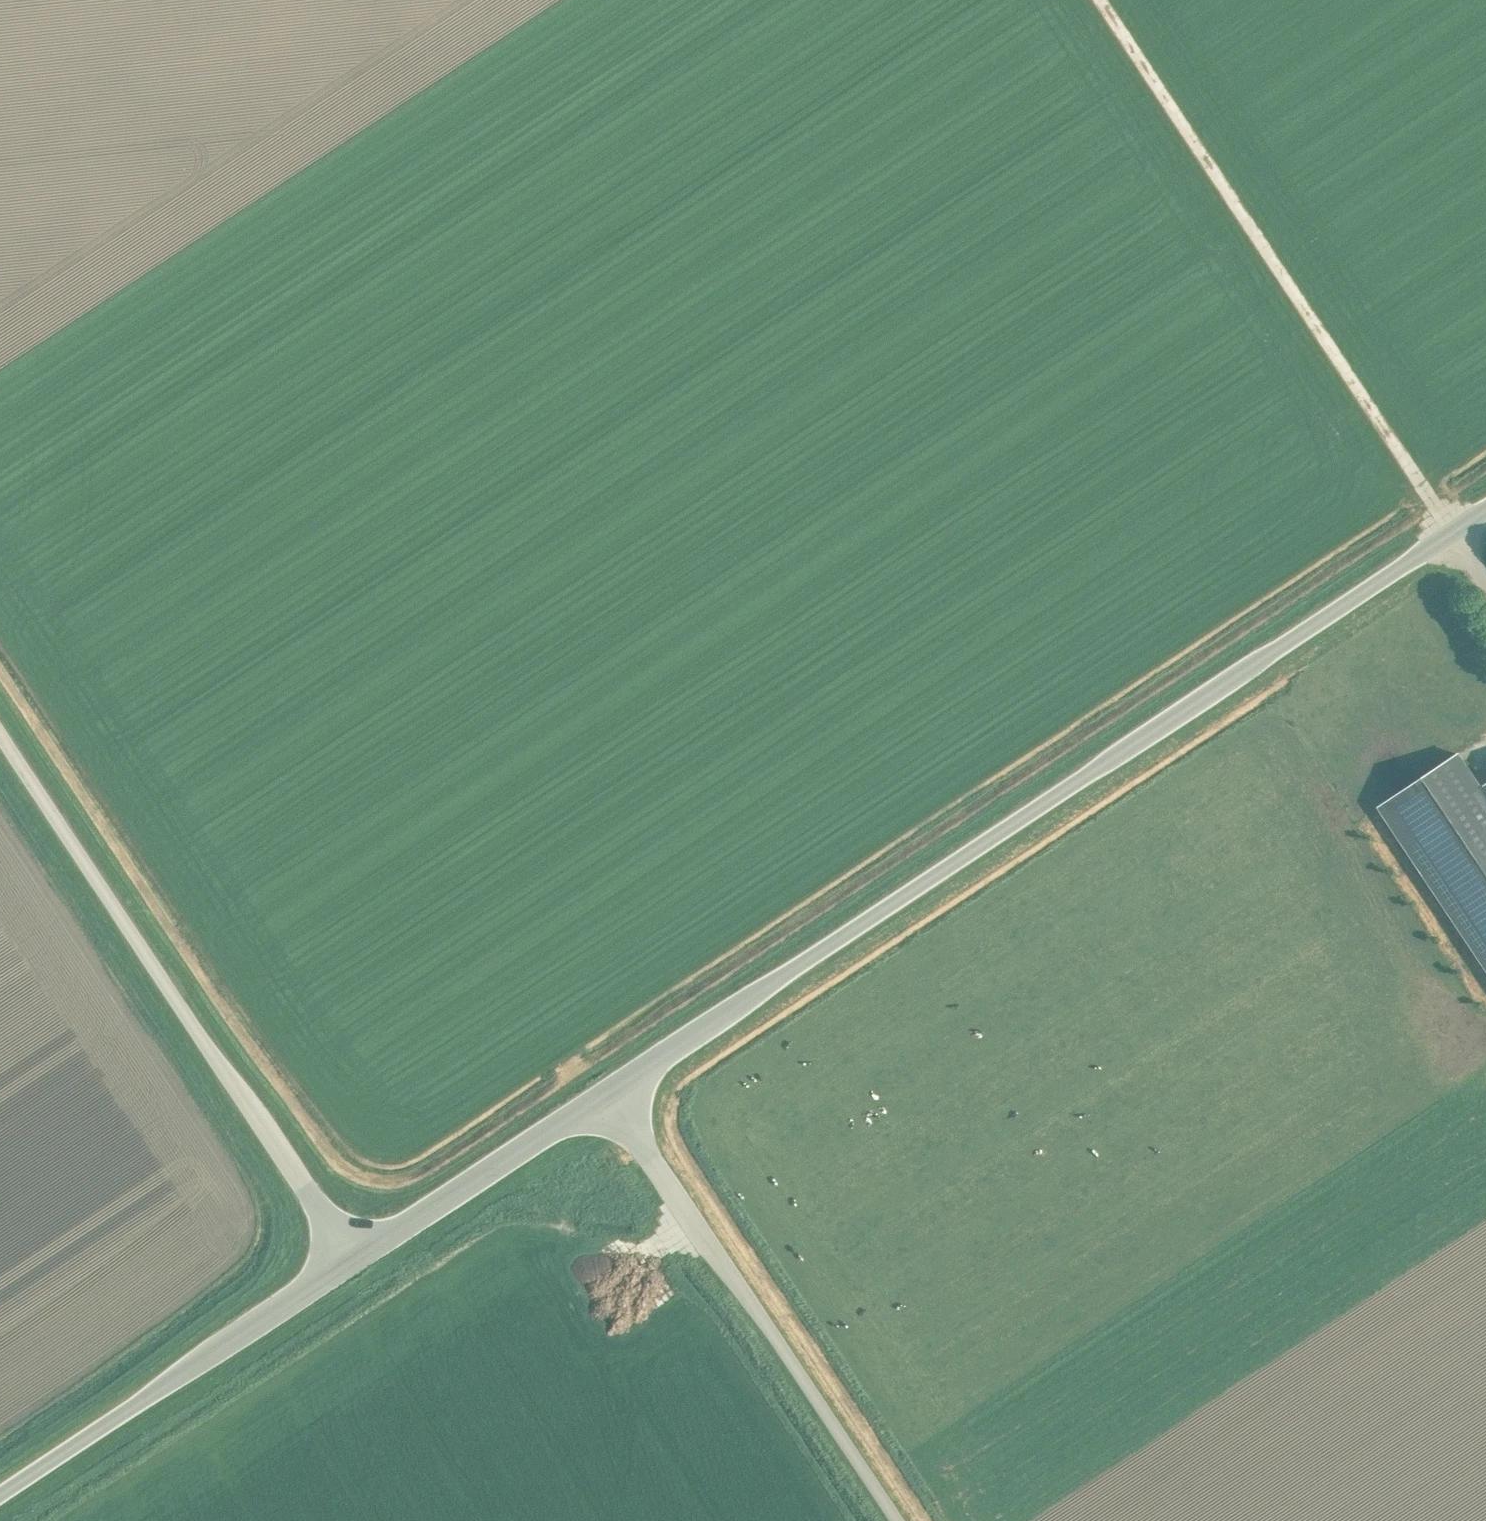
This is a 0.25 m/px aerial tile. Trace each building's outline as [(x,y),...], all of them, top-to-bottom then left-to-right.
[(1466,797),(1479,788),(1457,754),(1380,806),(1485,964),(1485,827),(1466,797)] [(1466,797),(1485,827),(1485,783),(1479,788),(1466,797)]
